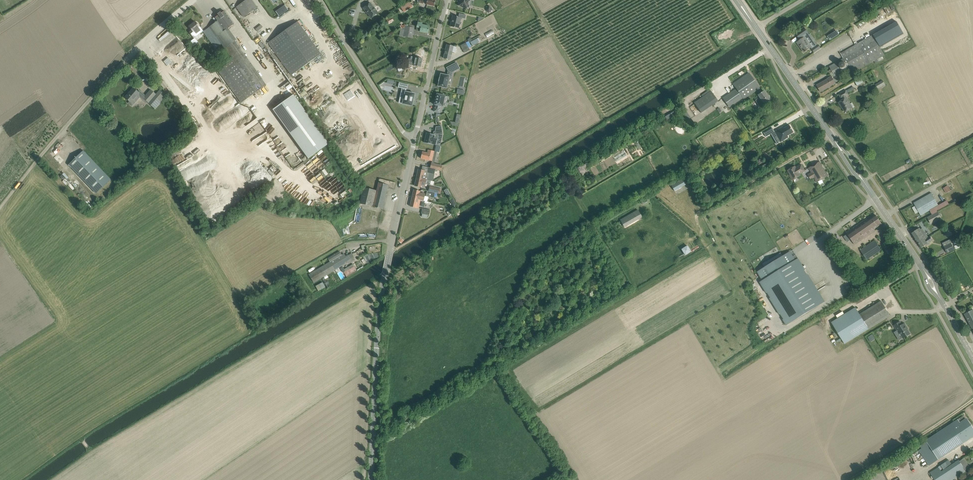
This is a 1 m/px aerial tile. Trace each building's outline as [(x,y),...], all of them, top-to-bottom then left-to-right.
[(244,17),(257,8),(253,1),(252,0),(247,0),(237,7),(240,11),(244,17)] [(401,6),(404,11),(413,6),(410,0),(401,6)] [(467,9),(469,1),(470,1),(470,0),(460,0),(460,1),(459,1),(458,6),(463,7),(463,8),(467,9)] [(363,8),(367,14),(368,13),(371,18),(378,13),(371,2),(363,8)] [(285,5),(276,12),(279,16),(288,10),(285,5)] [(209,27),(221,44),(233,60),(218,71),(242,103),(266,85),(235,41),(237,40),(229,28),(234,24),(225,11),(222,13),(221,12),(218,14),(219,15),(216,18),(218,21),(209,27)] [(461,17),(453,16),(450,26),(459,28),(461,17)] [(190,33),(195,38),(203,31),(200,27),(195,22),(189,27),(193,31),(190,33)] [(298,22),(268,43),(291,75),(321,54),(298,22)] [(421,27),(420,32),(428,33),(430,26),(425,25),(422,25),(422,23),(418,22),(417,26),(421,27)] [(403,28),(401,29),(400,35),(412,38),(415,28),(406,26),(406,27),(403,28)] [(215,48),(221,44),(209,27),(204,31),(209,37),(208,38),(215,48)] [(831,69),(833,72),(835,76),(849,68),(852,73),(885,55),(873,35),(841,53),(844,59),(830,66),(831,69)] [(797,42),(804,52),(806,51),(812,47),(804,37),(797,42)] [(186,47),(178,38),(159,54),(167,63),(186,47)] [(471,47),(469,41),(460,45),(464,53),(470,50),(469,48),(471,47)] [(447,45),(444,58),(451,60),(452,52),(456,53),(457,47),(447,45)] [(414,65),(416,66),(421,67),(423,59),(418,58),(415,57),(415,60),(409,59),(408,60),(408,63),(408,64),(414,65)] [(439,81),(438,86),(446,88),(449,76),(451,77),(452,72),(459,69),(456,63),(446,67),(448,71),(447,75),(441,74),(440,78),(439,81)] [(734,91),(723,98),(729,107),(743,97),(744,99),(756,91),(758,95),(760,97),(755,100),(759,106),(764,103),(770,99),(764,91),(762,92),(749,73),(734,84),(737,89),(734,91)] [(817,85),(821,92),(836,83),(832,76),(828,79),(817,85)] [(876,84),(879,90),(886,86),(883,80),(876,84)] [(412,106),(415,94),(406,92),(407,89),(407,90),(408,84),(399,82),(398,88),(402,88),(401,94),(405,94),(403,104),(412,106)] [(131,92),(126,98),(134,105),(140,97),(148,104),(149,103),(156,109),(167,95),(160,89),(156,94),(151,90),(146,96),(139,90),(138,92),(134,88),(131,92)] [(710,107),(718,101),(710,89),(702,95),(710,107)] [(845,96),(848,94),(846,90),(843,92),(839,94),(841,98),(843,98),(844,99),(839,102),(841,106),(845,112),(850,110),(852,108),(850,104),(847,98),(846,98),(845,96)] [(302,157),(324,144),(293,93),(271,106),(302,157)] [(445,95),(437,94),(435,105),(436,105),(436,108),(435,107),(434,111),(439,112),(440,109),(439,108),(440,106),(443,107),(445,95)] [(664,115),(667,121),(677,116),(674,110),(664,115)] [(685,110),(681,113),(690,124),(693,122),(685,110)] [(782,127),(774,131),(780,142),(788,137),(787,135),(793,132),(789,125),(783,128),(782,127)] [(436,127),(435,133),(438,134),(439,135),(443,134),(442,126),(436,127)] [(434,135),(427,133),(424,143),(432,144),(432,143),(436,144),(438,134),(435,133),(434,135)] [(422,152),(421,158),(432,161),(434,151),(428,150),(428,153),(422,152)] [(84,151),(69,164),(96,194),(111,180),(84,151)] [(809,168),(817,182),(828,176),(820,162),(809,168)] [(790,175),(793,180),(801,175),(800,174),(806,171),(802,164),(796,168),(795,166),(788,170),(791,175),(790,175)] [(418,169),(417,177),(426,180),(428,180),(430,173),(435,174),(436,169),(431,168),(423,166),(422,170),(418,169)] [(426,180),(417,177),(415,186),(420,187),(421,187),(421,185),(425,186),(426,183),(431,184),(432,181),(428,180),(426,180)] [(377,190),(373,207),(377,208),(383,209),(388,188),(394,189),(396,183),(391,181),(380,179),(377,190)] [(672,186),(675,191),(686,185),(683,179),(672,186)] [(336,195),(341,191),(335,186),(331,190),(336,195)] [(360,203),(373,207),(377,190),(364,187),(360,203)] [(420,193),(420,191),(419,191),(414,190),(412,198),(421,200),(424,201),(426,194),(420,193)] [(914,203),(921,215),(939,205),(932,193),(914,203)] [(410,206),(419,208),(421,200),(412,198),(410,206)] [(422,217),(428,218),(429,215),(430,210),(423,208),(421,213),(423,214),(422,217)] [(938,211),(928,217),(931,224),(942,218),(938,211)] [(875,231),(874,229),(882,224),(876,215),(868,220),(867,219),(863,221),(847,233),(855,245),(875,231)] [(919,228),(912,233),(917,241),(920,239),(921,240),(924,238),(925,239),(928,237),(931,235),(925,226),(920,229),(919,228)] [(920,239),(917,241),(922,248),(926,245),(928,244),(927,243),(929,242),(932,240),(930,236),(928,237),(925,239),(924,238),(921,240),(920,239)] [(831,240),(836,248),(841,245),(836,237),(831,240)] [(861,250),(867,259),(877,253),(881,250),(875,241),(871,243),(861,250)] [(951,243),(944,247),(947,253),(955,250),(951,243)] [(680,248),(684,255),(690,251),(686,245),(680,248)] [(847,246),(843,248),(849,256),(853,253),(847,246)] [(340,251),(328,258),(330,262),(331,262),(333,265),(332,266),(335,270),(348,262),(349,264),(352,262),(352,261),(348,255),(346,256),(344,254),(342,255),(340,251)] [(765,267),(761,270),(783,305),(776,309),(780,314),(781,314),(784,319),(783,319),(786,325),(818,305),(787,254),(782,257),(781,255),(765,266),(765,267)] [(330,262),(309,275),(314,282),(335,270),(332,266),(333,265),(331,262),(330,262)] [(354,264),(345,269),(346,271),(344,272),(347,276),(357,270),(355,267),(355,266),(354,264)] [(315,285),(317,291),(325,287),(322,282),(315,285)] [(856,307),(832,322),(845,344),(891,315),(882,301),(860,314),(856,307)] [(965,314),(972,329),(972,310),(965,314)] [(897,330),(898,330),(904,338),(910,334),(906,327),(907,327),(905,323),(902,325),(900,321),(894,325),(897,330)] [(930,465),(972,437),(972,430),(963,416),(959,418),(920,445),(923,449),(919,451),(930,465)] [(930,473),(935,479),(946,479),(947,479),(952,479),(966,470),(965,469),(959,460),(942,471),(939,467),(930,473)]
